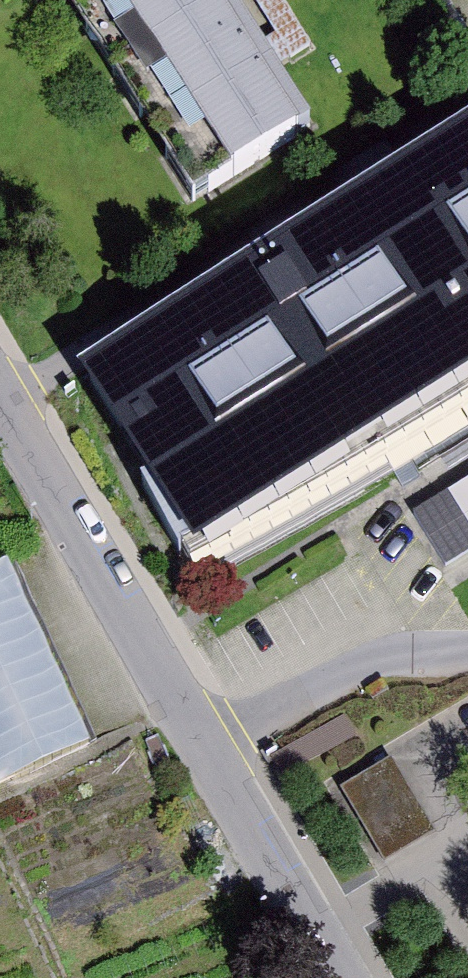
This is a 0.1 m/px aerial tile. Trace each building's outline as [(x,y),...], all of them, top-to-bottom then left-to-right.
[(127,40),(189,0),(102,0),(127,40)] [(240,0),(189,0),(127,40),(210,170),(309,107),(240,0)] [(286,0),(257,0),(291,54),(312,41),(286,0)] [(79,360),(201,553),(467,385),(467,115),(79,360)] [(415,509),(446,558),(467,544),(467,475),(415,509)] [(8,565),(0,568),(0,792),(91,752),(8,565)] [(389,756),(342,783),(384,856),(432,828),(389,756)]
